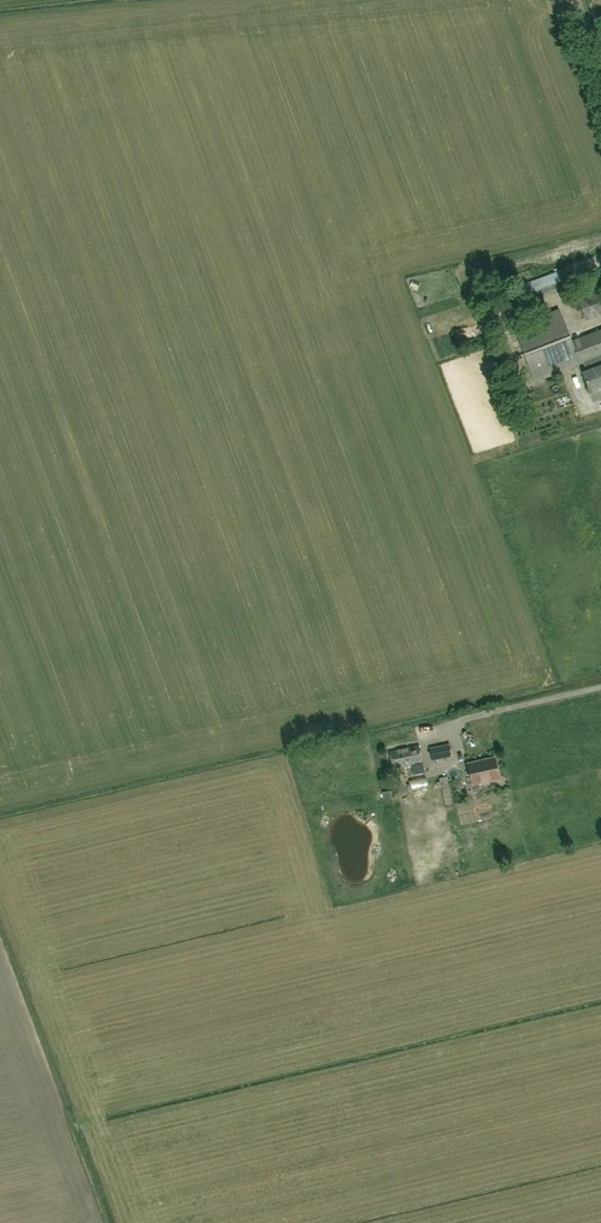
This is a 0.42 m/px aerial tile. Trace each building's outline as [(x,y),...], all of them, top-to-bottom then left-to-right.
[(532,300),(531,297),(562,285),(561,281),(560,281),(556,271),(513,287),(519,304),(532,300)] [(600,315),(600,299),(594,294),(578,297),(577,310),(588,320),(600,315)] [(558,309),(512,326),(533,382),(582,363),(585,372),(582,373),(589,392),(600,387),(600,328),(570,340),(558,309)] [(420,734),(429,733),(427,721),(418,723),(420,734)] [(451,756),(448,743),(428,747),(432,760),(451,756)] [(416,764),(417,764),(422,762),(419,745),(387,752),(391,769),(410,764),(411,765),(416,764)] [(471,785),(498,779),(493,757),(466,763),(471,785)] [(422,762),(417,764),(416,764),(411,765),(413,776),(425,774),(422,762)]
